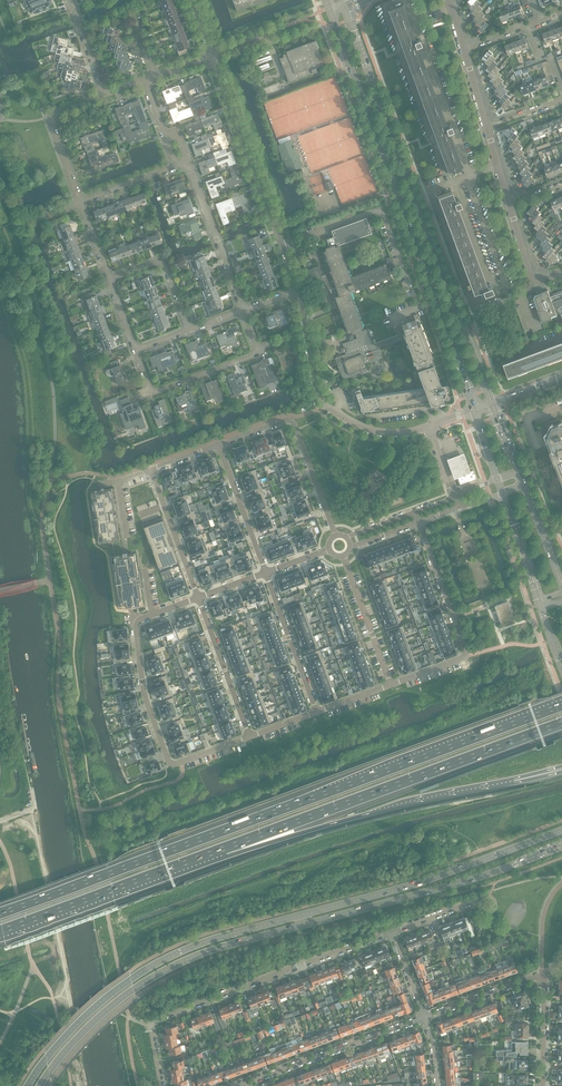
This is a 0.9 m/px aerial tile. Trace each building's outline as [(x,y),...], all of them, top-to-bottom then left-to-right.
[(25,2),(28,8),(28,7),(30,12),(30,13),(36,11),(36,10),(35,10),(46,6),(46,7),(52,5),(52,4),(50,0),(27,0),(28,1),(26,2),(25,2)] [(164,9),(174,5),(172,0),(163,0),(161,1),(164,9)] [(237,11),(267,0),(233,0),(237,11)] [(472,6),(470,8),(474,12),(479,5),(479,6),(481,3),(477,0),(472,6)] [(513,5),(515,11),(514,12),(516,17),(523,15),(521,9),(522,9),(520,5),(516,7),(513,0),(512,0),(511,1),(513,5)] [(177,14),(174,5),(164,9),(167,18),(177,14)] [(483,9),(479,6),(479,5),(474,12),(472,14),(476,17),(481,11),(483,9)] [(509,20),(516,17),(514,12),(515,11),(513,5),(506,7),(507,10),(508,14),(507,14),(509,20)] [(463,168),(461,162),(460,163),(451,138),(449,133),(453,131),(451,126),(447,128),(417,47),(421,46),(419,40),(415,42),(404,12),(406,11),(403,6),(389,11),(389,12),(390,12),(405,52),(438,143),(449,173),(448,173),(448,174),(463,168)] [(508,14),(507,10),(502,12),(501,9),(499,10),(501,16),(500,16),(502,23),(509,20),(507,14),(508,14)] [(476,17),(474,19),(478,23),(483,16),(485,14),(481,11),(476,17)] [(170,26),(180,22),(177,14),(167,18),(170,26)] [(487,20),(483,16),(478,23),(476,25),(480,28),(485,22),(487,20)] [(103,33),(107,34),(113,36),(113,35),(113,36),(114,33),(118,34),(118,33),(118,32),(119,32),(120,29),(118,29),(118,27),(119,27),(120,25),(127,26),(128,21),(119,19),(119,20),(119,21),(107,18),(103,33)] [(183,30),(180,22),(170,26),(173,34),(183,30)] [(480,28),(478,30),(482,34),(484,31),(486,32),(488,29),(487,28),(489,25),(485,22),(480,28)] [(556,29),(550,31),(553,41),(560,38),(556,29)] [(176,43),(187,39),(183,30),(173,34),(176,43)] [(546,43),(553,41),(550,31),(543,34),(546,43)] [(122,35),(118,34),(114,33),(113,36),(113,35),(113,36),(107,34),(107,35),(108,35),(106,42),(111,43),(116,44),(117,44),(117,42),(123,43),(123,41),(122,41),(123,38),(122,38),(122,36),(122,35)] [(62,52),(68,54),(68,51),(67,51),(68,48),(67,48),(67,46),(69,40),(55,37),(53,45),(51,53),(56,54),(61,55),(62,52)] [(519,41),(522,50),(528,48),(529,50),(531,49),(528,39),(526,40),(525,38),(519,41)] [(190,47),(187,39),(176,43),(179,51),(178,51),(179,56),(188,52),(186,49),(190,47)] [(315,41),(286,52),(287,54),(283,55),(284,57),(280,58),(289,83),(322,71),(321,67),(324,65),(315,41)] [(519,41),(512,43),(516,52),(522,50),(519,41)] [(114,52),(119,53),(120,53),(120,50),(126,52),(127,49),(126,49),(126,50),(125,49),(126,47),(125,46),(126,45),(126,44),(123,43),(117,42),(117,44),(116,44),(111,43),(112,44),(110,51),(114,52)] [(509,55),(516,52),(512,43),(506,46),(509,55)] [(129,52),(126,52),(120,50),(120,53),(119,53),(117,60),(122,62),(122,61),(123,61),(123,59),(129,60),(130,58),(129,58),(129,55),(129,52)] [(492,55),(492,56),(494,53),(490,50),(483,59),(487,62),(492,55)] [(71,54),(68,54),(62,52),(61,55),(56,54),(54,61),(59,62),(64,64),(64,63),(65,64),(65,61),(74,63),(84,66),(85,62),(75,59),(75,60),(72,60),(71,60),(71,57),(70,57),(71,54)] [(269,54),(258,56),(262,73),(274,71),(272,59),(270,59),(269,54)] [(487,62),(485,64),(488,67),(489,67),(494,61),(496,59),(492,56),(492,55),(487,62)] [(122,61),(122,62),(120,69),(119,68),(118,72),(125,74),(126,70),(127,71),(127,70),(127,69),(127,68),(131,69),(132,66),(131,66),(131,65),(131,64),(133,64),(132,64),(133,61),(129,60),(123,59),(123,61),(122,61)] [(69,69),(74,71),(75,69),(75,68),(75,69),(74,69),(74,66),(73,65),(74,63),(65,61),(65,64),(64,63),(64,64),(59,62),(57,70),(62,71),(67,72),(68,72),(69,69)] [(498,64),(494,61),(489,67),(488,67),(487,69),(491,73),(496,66),(498,64)] [(491,73),(489,75),(492,78),(493,78),(498,72),(500,70),(496,66),(491,73)] [(67,72),(62,71),(60,78),(65,79),(65,80),(70,81),(70,80),(71,81),(72,78),(78,79),(78,77),(77,77),(78,74),(76,74),(77,71),(74,71),(69,69),(68,72),(67,72)] [(502,75),(498,72),(493,78),(492,78),(491,80),(494,83),(495,84),(500,77),(502,75)] [(549,82),(547,79),(547,76),(546,76),(540,78),(543,87),(550,85),(549,82)] [(182,85),(185,92),(187,99),(191,98),(189,91),(197,88),(199,92),(206,90),(201,77),(185,83),(185,84),(182,85)] [(495,84),(494,83),(493,86),(496,89),(497,89),(502,82),(502,83),(504,81),(500,77),(495,84)] [(70,80),(70,81),(68,88),(67,88),(66,91),(74,93),(74,90),(75,90),(76,87),(80,88),(80,85),(81,85),(82,83),(77,82),(78,79),(72,78),(71,81),(70,80)] [(537,90),(543,87),(540,78),(533,81),(537,90)] [(530,92),(537,90),(533,81),(527,83),(530,92)] [(506,86),(502,83),(502,82),(497,89),(496,89),(495,91),(498,94),(499,95),(504,88),(506,86)] [(523,95),(530,92),(527,83),(520,86),(523,95)] [(174,101),(172,97),(185,92),(182,85),(179,86),(179,85),(162,92),(167,104),(168,104),(169,106),(175,103),(174,101)] [(499,95),(498,94),(497,97),(500,100),(501,100),(506,93),(506,94),(508,91),(504,88),(499,95)] [(510,97),(506,94),(506,93),(501,100),(500,100),(499,102),(502,105),(503,105),(508,99),(510,97)] [(194,96),(191,98),(187,99),(190,108),(192,111),(204,106),(206,111),(213,108),(208,96),(196,100),(194,96)] [(514,108),(510,105),(512,102),(508,99),(503,105),(502,105),(501,108),(505,111),(505,110),(507,111),(513,109),(514,109),(514,108)] [(139,125),(147,122),(147,121),(139,101),(131,103),(116,109),(117,113),(118,113),(120,118),(119,118),(121,124),(122,124),(123,125),(127,123),(128,126),(130,125),(129,121),(127,122),(125,116),(134,112),(139,125)] [(177,107),(175,103),(169,106),(170,110),(169,110),(174,123),(193,115),(192,111),(190,108),(178,112),(176,108),(177,107)] [(205,113),(200,115),(204,128),(214,124),(216,129),(222,126),(218,113),(207,117),(205,113)] [(204,128),(200,115),(194,117),(196,122),(185,125),(190,138),(196,136),(195,131),(204,128)] [(559,129),(555,120),(549,122),(552,131),(559,129)] [(147,122),(139,125),(140,129),(133,132),(130,125),(128,126),(128,127),(124,129),(125,130),(123,130),(125,135),(126,135),(128,142),(135,140),(135,141),(141,138),(145,136),(142,129),(149,126),(147,122)] [(552,131),(549,122),(543,125),(546,134),(552,131)] [(546,134),(543,125),(537,127),(540,136),(546,134)] [(508,129),(503,131),(505,136),(509,139),(514,133),(515,133),(517,131),(512,127),(510,130),(510,129),(509,129),(508,129)] [(540,136),(537,127),(530,129),(533,138),(540,136)] [(212,132),(207,134),(211,146),(221,143),(223,149),(229,148),(228,145),(229,145),(225,132),(222,133),(220,129),(216,131),(218,135),(214,136),(212,132)] [(103,148),(108,146),(102,130),(99,131),(81,138),(86,151),(87,150),(88,153),(95,150),(93,143),(100,140),(103,148)] [(519,136),(515,133),(514,133),(509,139),(507,141),(511,144),(511,145),(517,138),(519,136)] [(202,150),(211,146),(207,134),(201,136),(203,140),(192,144),(197,157),(203,154),(202,150)] [(511,145),(511,144),(509,147),(513,150),(519,144),(521,142),(517,138),(511,145)] [(292,141),(278,146),(283,160),(284,159),(289,171),(302,166),(298,154),(297,155),(294,148),(295,148),(294,146),(292,141)] [(523,147),(519,144),(513,150),(511,152),(515,155),(515,156),(521,149),(523,147)] [(116,153),(111,155),(101,159),(97,149),(95,150),(88,153),(90,158),(89,158),(93,170),(113,163),(114,163),(119,161),(116,153)] [(515,156),(515,155),(513,158),(517,161),(523,155),(525,152),(521,149),(515,156)] [(219,151),(214,153),(218,165),(228,162),(230,166),(229,166),(230,168),(236,166),(235,164),(236,164),(232,151),(221,155),(219,151)] [(218,165),(214,153),(208,155),(209,159),(199,163),(204,176),(210,173),(209,169),(218,165)] [(527,158),(523,155),(517,161),(515,163),(519,166),(525,160),(527,158)] [(519,166),(517,168),(521,172),(527,165),(527,166),(529,163),(525,160),(519,166)] [(552,167),(555,175),(561,173),(558,164),(552,167)] [(531,169),(527,166),(527,165),(521,172),(519,174),(523,177),(529,171),(531,169)] [(231,172),(232,172),(233,177),(224,180),(225,184),(227,188),(243,182),(239,169),(238,170),(236,166),(230,168),(231,172)] [(555,175),(552,167),(545,169),(548,178),(555,175)] [(521,179),(525,183),(531,176),(533,174),(529,171),(523,177),(521,179)] [(224,180),(221,172),(215,174),(216,178),(206,182),(212,198),(219,196),(216,187),(225,184),(224,180)] [(535,179),(531,176),(525,183),(523,185),(527,188),(530,185),(531,187),(537,185),(535,179)] [(182,179),(164,186),(167,195),(173,193),(173,195),(178,193),(179,195),(181,198),(187,195),(186,192),(182,179)] [(334,188),(331,180),(324,182),(328,190),(334,188)] [(455,202),(453,196),(451,192),(452,192),(452,191),(437,196),(438,197),(439,197),(474,292),(473,292),(473,293),(482,290),(484,294),(492,291),(490,286),(486,288),(457,207),(461,205),(459,200),(455,202)] [(235,208),(242,206),(246,217),(255,213),(247,192),(238,196),(232,199),(235,208)] [(134,196),(138,208),(140,207),(139,205),(147,202),(144,193),(134,196)] [(138,208),(134,196),(123,200),(128,211),(130,210),(130,209),(137,206),(138,208)] [(235,208),(232,199),(232,198),(216,204),(224,225),(230,223),(224,208),(230,206),(232,211),(236,210),(235,208)] [(189,199),(171,205),(175,215),(180,213),(179,210),(184,208),(186,214),(194,212),(189,199)] [(554,210),(561,208),(557,199),(551,201),(554,210)] [(128,211),(123,200),(114,204),(118,215),(120,214),(120,212),(127,210),(127,211),(128,211)] [(118,215),(114,204),(104,207),(108,219),(110,218),(110,216),(117,213),(117,215),(118,215)] [(537,209),(537,210),(539,207),(535,204),(528,212),(531,216),(532,216),(537,209)] [(108,219),(104,207),(93,211),(98,222),(100,221),(99,220),(107,217),(107,219),(108,219)] [(532,216),(531,216),(529,218),(533,221),(534,221),(539,215),(541,213),(537,210),(537,209),(532,216)] [(543,218),(539,215),(534,221),(533,221),(532,223),(535,226),(536,227),(541,220),(543,218)] [(335,298),(348,333),(352,332),(353,334),(356,333),(357,338),(343,344),(344,348),(341,348),(341,352),(346,352),(346,354),(335,358),(337,363),(339,363),(344,378),(361,371),(362,373),(368,370),(365,363),(382,357),(382,358),(383,358),(379,348),(405,339),(415,365),(423,362),(422,359),(425,358),(426,360),(429,359),(431,358),(430,355),(432,354),(420,322),(417,324),(416,320),(402,325),(404,332),(403,332),(403,333),(374,344),(372,339),(371,339),(367,329),(362,331),(361,329),(363,328),(351,294),(392,278),(386,264),(351,278),(339,246),(337,246),(372,233),(366,218),(332,231),(334,237),(327,239),(330,247),(325,248),(326,251),(324,251),(331,271),(330,271),(336,287),(333,289),(325,275),(322,276),(319,266),(306,271),(312,284),(323,280),(324,279),(329,290),(332,299),(335,298)] [(196,219),(178,225),(182,235),(187,233),(192,231),(194,234),(193,235),(195,240),(203,237),(196,219)] [(536,227),(535,226),(534,229),(537,232),(538,232),(543,225),(543,226),(545,224),(541,220),(536,227)] [(547,229),(543,226),(543,225),(538,232),(537,232),(536,234),(539,237),(540,237),(545,231),(547,229)] [(60,230),(59,230),(62,237),(63,237),(64,240),(74,236),(71,226),(60,230)] [(540,237),(539,237),(538,239),(541,243),(542,243),(547,236),(547,237),(549,234),(545,231),(540,237)] [(149,236),(148,236),(152,247),(162,243),(158,232),(156,233),(156,235),(149,237),(149,236)] [(252,249),(263,246),(259,235),(249,239),(252,249)] [(78,246),(74,236),(64,240),(68,250),(78,246)] [(142,251),(152,247),(148,236),(146,237),(146,238),(139,241),(138,239),(138,240),(142,251)] [(551,240),(547,237),(547,236),(542,243),(541,243),(540,245),(543,248),(544,248),(549,242),(551,240)] [(128,243),(132,254),(142,251),(138,240),(136,240),(136,242),(129,245),(129,243),(128,243)] [(544,248),(543,248),(542,250),(545,253),(546,254),(551,247),(553,245),(549,242),(544,248)] [(122,258),(132,254),(128,243),(126,244),(126,246),(119,248),(118,247),(122,258)] [(82,256),(78,246),(68,250),(71,260),(82,256)] [(252,249),(256,260),(267,256),(263,246),(252,249)] [(122,258),(118,247),(116,248),(116,249),(109,252),(112,262),(122,258)] [(555,251),(551,247),(546,254),(545,253),(544,256),(547,259),(548,259),(553,252),(553,253),(555,251)] [(548,259),(547,259),(546,261),(550,264),(550,265),(550,264),(552,262),(553,263),(559,261),(557,256),(553,253),(553,252),(548,259)] [(86,266),(82,256),(71,260),(75,270),(86,266)] [(198,270),(208,266),(204,256),(194,260),(198,270)] [(270,266),(267,256),(256,260),(260,270),(270,266)] [(89,276),(86,266),(75,270),(79,280),(89,276)] [(208,266),(198,270),(201,280),(212,276),(208,266)] [(274,276),(270,266),(260,270),(263,280),(274,276)] [(141,291),(143,290),(155,286),(151,275),(148,277),(147,273),(136,277),(141,291)] [(215,286),(212,276),(201,280),(205,290),(215,286)] [(274,276),(263,280),(265,287),(266,286),(267,290),(278,286),(274,276)] [(155,286),(143,290),(145,295),(146,295),(148,300),(158,296),(155,286)] [(215,286),(205,290),(203,291),(206,300),(206,301),(209,300),(219,296),(215,286)] [(540,293),(533,296),(542,323),(558,317),(557,315),(560,314),(561,318),(561,291),(553,294),(554,296),(550,297),(548,290),(540,293)] [(86,299),(86,300),(85,300),(88,307),(89,306),(90,310),(100,306),(96,296),(86,299)] [(158,296),(148,300),(147,300),(149,305),(150,305),(152,310),(162,306),(158,296)] [(219,296),(209,300),(213,310),(223,306),(219,296)] [(104,316),(100,306),(90,310),(87,311),(90,321),(94,320),(104,316)] [(166,316),(162,306),(152,310),(151,310),(153,315),(154,315),(156,320),(166,316)] [(274,314),(266,317),(270,327),(278,324),(279,328),(288,324),(286,319),(285,316),(286,315),(283,309),(273,313),(274,314)] [(97,330),(108,326),(104,316),(94,320),(97,330)] [(170,326),(166,316),(156,320),(159,330),(170,326)] [(111,336),(108,326),(97,330),(101,340),(111,336)] [(224,333),(217,335),(217,336),(219,339),(218,340),(221,347),(226,345),(225,344),(231,342),(233,347),(239,345),(235,336),(234,333),(238,331),(236,326),(227,330),(228,332),(226,333),(225,332),(223,333),(224,333)] [(111,336),(101,340),(105,350),(115,346),(111,336)] [(283,346),(281,339),(272,342),(277,354),(281,352),(280,347),(283,346)] [(189,352),(191,356),(191,358),(191,360),(192,359),(193,363),(193,361),(199,358),(199,359),(202,357),(202,358),(203,358),(202,356),(206,354),(207,356),(210,355),(206,343),(206,344),(202,345),(203,347),(202,347),(202,348),(200,348),(197,341),(188,344),(189,344),(191,351),(189,352)] [(505,365),(509,377),(561,358),(561,344),(505,365)] [(288,367),(293,365),(294,364),(292,361),(298,359),(293,346),(282,350),(283,354),(278,356),(282,366),(285,365),(286,367),(288,367)] [(159,354),(150,358),(152,361),(156,360),(157,359),(159,365),(158,365),(157,365),(159,370),(167,367),(166,363),(175,360),(176,361),(173,351),(162,355),(162,356),(160,357),(159,354)] [(257,377),(259,376),(262,375),(266,385),(277,381),(268,358),(262,360),(261,360),(262,362),(253,365),(257,377)] [(356,395),(355,395),(360,409),(364,409),(365,411),(426,403),(425,401),(428,399),(429,402),(431,407),(444,401),(443,399),(444,398),(445,398),(446,397),(446,396),(446,395),(446,394),(444,390),(448,389),(447,383),(440,384),(433,364),(431,365),(429,359),(426,360),(425,358),(422,359),(423,362),(415,365),(423,387),(362,396),(360,389),(355,391),(356,395)] [(120,365),(119,361),(119,360),(110,363),(112,368),(106,371),(107,371),(108,372),(109,374),(110,375),(112,376),(115,375),(118,384),(126,381),(124,376),(126,375),(125,372),(123,373),(120,365)] [(235,373),(228,375),(235,394),(248,390),(245,383),(247,382),(244,376),(239,378),(237,379),(235,373)] [(217,379),(201,385),(207,401),(207,399),(216,396),(218,402),(224,400),(217,380),(217,379)] [(181,396),(176,397),(176,398),(179,404),(177,405),(179,412),(180,412),(179,412),(184,410),(183,410),(188,408),(190,413),(198,410),(191,389),(185,391),(185,392),(186,393),(183,394),(183,395),(181,396)] [(127,411),(120,414),(125,428),(126,427),(125,426),(129,425),(132,424),(130,420),(129,418),(135,416),(139,425),(138,425),(140,429),(146,427),(139,408),(133,410),(133,411),(131,412),(129,406),(131,405),(129,399),(129,398),(121,401),(123,407),(125,407),(127,411)] [(159,404),(154,406),(155,408),(151,409),(158,428),(159,428),(157,425),(163,423),(164,425),(173,421),(171,416),(169,416),(163,400),(164,399),(158,401),(159,401),(160,404),(159,404)] [(560,423),(554,425),(552,424),(550,428),(547,433),(545,434),(547,438),(546,438),(548,442),(548,441),(549,444),(549,445),(552,452),(549,452),(553,463),(555,462),(561,479),(561,422),(560,423)] [(279,432),(279,431),(275,433),(276,434),(273,435),(276,443),(273,444),(275,451),(279,450),(278,449),(285,446),(280,432),(279,432)] [(274,451),(271,444),(268,445),(265,437),(261,438),(261,439),(259,440),(264,454),(270,452),(271,453),(274,451)] [(264,454),(259,440),(256,441),(256,440),(252,441),(254,446),(254,448),(251,450),(254,459),(258,457),(257,456),(264,454)] [(254,459),(251,450),(252,451),(248,453),(248,452),(247,449),(246,445),(244,445),(244,444),(240,446),(240,447),(239,447),(244,461),(251,459),(251,460),(254,459)] [(244,461),(239,447),(232,449),(235,457),(232,459),(235,466),(238,464),(244,461)] [(465,454),(449,460),(456,479),(473,473),(465,454)] [(217,472),(220,471),(217,462),(213,463),(211,457),(205,460),(210,474),(216,472),(217,472)] [(210,474),(205,460),(204,460),(203,459),(199,461),(200,462),(198,462),(200,466),(200,468),(197,470),(200,478),(204,477),(203,476),(210,474)] [(281,460),(274,463),(275,466),(276,466),(279,472),(293,467),(292,466),(293,466),(292,462),(291,462),(290,461),(286,462),(283,463),(282,464),(281,460)] [(200,478),(197,470),(198,471),(194,473),(194,472),(193,469),(191,464),(187,465),(188,466),(185,467),(190,481),(197,479),(197,480),(200,478)] [(190,481),(185,467),(182,468),(182,467),(178,469),(181,477),(178,479),(181,486),(184,484),(190,481)] [(293,467),(279,472),(281,479),(280,479),(281,483),(288,480),(287,477),(288,476),(288,477),(291,475),(295,474),(294,472),(295,472),(294,468),(293,468),(293,467)] [(242,480),(241,481),(243,484),(244,484),(244,485),(258,480),(256,474),(257,473),(255,470),(248,472),(249,476),(242,479),(242,480)] [(473,471),(471,471),(457,476),(460,485),(476,479),(473,471)] [(172,477),(171,472),(168,473),(168,472),(164,474),(164,475),(169,489),(176,487),(176,488),(180,487),(177,480),(174,481),(174,480),(173,477),(172,477)] [(244,486),(244,487),(245,490),(246,490),(246,492),(254,489),(255,492),(263,489),(261,486),(260,486),(258,480),(244,485),(244,486)] [(288,480),(281,483),(283,486),(284,486),(286,492),(300,487),(298,480),(290,483),(288,480)] [(214,485),(207,487),(209,491),(211,490),(213,497),(226,492),(224,485),(219,487),(216,488),(214,485)] [(300,487),(286,492),(288,498),(287,499),(289,502),(296,499),(294,496),(295,496),(298,495),(302,493),(302,492),(303,491),(301,488),(300,488),(300,487)] [(98,490),(91,491),(93,500),(92,500),(93,500),(93,503),(92,504),(96,530),(97,530),(98,533),(97,533),(98,534),(99,542),(109,540),(109,541),(112,541),(114,556),(129,554),(121,547),(121,546),(117,547),(117,544),(120,543),(120,538),(118,523),(117,521),(119,521),(118,515),(119,515),(119,514),(118,514),(118,511),(117,505),(115,505),(114,503),(113,497),(114,497),(114,496),(113,496),(112,488),(105,489),(104,488),(101,489),(101,490),(98,490)] [(257,495),(249,498),(251,505),(265,500),(263,493),(264,493),(263,489),(255,492),(257,495)] [(226,492),(213,497),(215,503),(213,504),(215,507),(222,505),(220,501),(221,501),(224,500),(228,498),(226,492)] [(174,505),(173,506),(175,509),(176,509),(176,510),(189,505),(187,499),(189,498),(187,495),(180,497),(182,501),(181,501),(178,502),(174,504),(174,505)] [(296,499),(289,502),(290,505),(292,505),(294,511),(308,506),(307,506),(307,505),(308,505),(306,501),(305,501),(305,500),(301,501),(297,503),(296,499)] [(252,506),(251,506),(252,510),(253,510),(254,511),(261,509),(262,508),(263,512),(270,509),(269,506),(268,506),(265,500),(251,505),(252,506)] [(177,511),(176,512),(177,516),(178,515),(179,517),(183,515),(186,514),(188,517),(195,514),(193,511),(191,512),(189,505),(176,510),(177,511)] [(222,505),(215,507),(216,511),(218,510),(220,516),(233,511),(231,505),(223,508),(222,505)] [(308,506),(294,511),(297,518),(295,518),(296,522),(303,519),(302,516),(310,513),(308,506)] [(257,519),(256,520),(257,524),(258,523),(258,524),(258,525),(271,520),(269,513),(271,512),(270,509),(263,512),(264,515),(260,516),(256,518),(257,519)] [(233,511),(220,516),(223,523),(221,523),(222,527),(229,524),(228,521),(232,520),(232,519),(236,518),(235,516),(236,516),(234,512),(233,512),(234,512),(233,511)] [(189,520),(181,523),(183,530),(196,525),(194,519),(196,518),(195,514),(188,517),(189,520)] [(162,517),(143,524),(150,544),(153,552),(160,571),(179,564),(173,546),(173,545),(172,545),(171,545),(168,537),(169,537),(169,536),(169,535),(162,517)] [(271,520),(258,525),(261,531),(269,528),(270,531),(277,529),(276,525),(274,526),(271,520)] [(184,531),(183,531),(184,535),(185,535),(186,536),(190,535),(193,534),(194,533),(195,537),(202,534),(198,524),(196,525),(183,530),(184,531)] [(229,524),(222,527),(223,530),(225,529),(228,536),(241,531),(240,531),(240,530),(241,530),(240,526),(239,526),(238,525),(234,526),(230,527),(229,524)] [(217,529),(210,531),(214,545),(218,544),(215,535),(218,534),(217,529)] [(311,530),(303,533),(308,546),(310,546),(310,547),(313,545),(313,544),(316,543),(315,539),(314,536),(313,536),(311,530)] [(241,531),(228,536),(230,542),(228,543),(229,547),(236,544),(235,541),(243,538),(241,531)] [(304,535),(296,538),(300,549),(303,548),(304,549),(307,548),(307,547),(308,546),(303,533),(304,535)] [(189,544),(188,545),(189,549),(190,548),(191,549),(190,549),(190,550),(206,544),(202,534),(195,537),(196,540),(192,541),(188,543),(189,544)] [(406,538),(406,539),(411,553),(417,551),(418,552),(421,550),(419,544),(416,545),(412,536),(409,537),(409,538),(406,539),(406,538)] [(289,538),(281,541),(286,554),(287,554),(288,555),(291,554),(291,553),(294,551),(289,538)] [(411,553),(406,539),(402,540),(403,541),(400,542),(399,541),(405,555),(404,554),(410,552),(411,553)] [(281,541),(273,544),(278,557),(280,557),(280,558),(284,556),(283,555),(286,554),(281,541)] [(396,542),(396,543),(394,544),(393,543),(398,558),(405,555),(399,541),(396,542)] [(390,544),(390,545),(387,546),(392,560),(398,558),(393,543),(390,544)] [(206,544),(190,550),(193,556),(201,553),(202,556),(209,554),(206,544)] [(273,544),(266,547),(271,560),(274,559),(274,560),(277,559),(277,558),(278,557),(273,544)] [(384,548),(384,547),(380,548),(386,562),(392,560),(387,546),(384,548)] [(380,548),(381,549),(378,550),(377,549),(374,550),(380,565),(386,562),(380,548)] [(374,550),(374,551),(372,552),(371,551),(368,552),(372,564),(378,562),(379,565),(380,565),(374,550)] [(247,554),(240,557),(245,570),(252,567),(249,559),(252,558),(249,551),(246,552),(247,554)] [(368,552),(368,554),(365,555),(365,554),(361,555),(366,567),(372,564),(368,552)] [(114,556),(111,557),(118,607),(143,603),(142,597),(143,597),(142,597),(140,586),(142,586),(141,580),(142,580),(142,579),(141,579),(141,576),(140,570),(138,570),(136,560),(137,559),(136,559),(135,553),(129,554),(114,556)] [(233,557),(230,558),(232,565),(236,564),(237,568),(239,572),(240,571),(241,572),(244,571),(244,570),(245,570),(240,557),(234,559),(233,557)] [(227,560),(220,563),(226,577),(227,576),(227,577),(231,576),(231,575),(232,574),(231,570),(229,567),(229,566),(232,565),(230,558),(226,559),(227,560)] [(214,564),(210,565),(213,572),(216,571),(216,572),(217,575),(218,575),(219,579),(221,579),(225,578),(224,577),(226,577),(220,563),(214,565),(214,564)] [(317,565),(315,566),(320,578),(328,575),(326,570),(325,567),(323,563),(320,564),(320,563),(316,564),(317,565)] [(206,568),(199,571),(204,585),(205,585),(205,586),(209,584),(209,583),(211,582),(210,578),(209,575),(208,574),(212,573),(209,565),(206,567),(206,568)] [(311,568),(308,569),(312,581),(320,578),(315,566),(314,566),(314,565),(310,566),(311,568)] [(426,572),(424,566),(411,571),(413,576),(426,572)] [(295,573),(293,574),(298,586),(306,583),(306,585),(310,584),(307,577),(304,578),(301,571),(298,572),(298,571),(294,572),(295,573)] [(429,577),(428,577),(426,572),(413,576),(415,582),(429,577)] [(287,576),(286,577),(290,589),(298,586),(293,574),(291,575),(290,574),(287,575),(287,576)] [(281,579),(278,580),(282,592),(290,589),(286,577),(284,577),(284,576),(280,577),(281,579)] [(430,583),(429,581),(430,580),(429,577),(415,582),(417,588),(430,583)] [(174,580),(179,594),(180,593),(181,594),(184,593),(184,592),(187,591),(183,579),(175,582),(174,580)] [(174,580),(166,583),(171,597),(174,596),(175,597),(178,595),(178,594),(179,594),(174,580)] [(385,580),(370,586),(371,589),(372,589),(373,591),(387,586),(385,580)] [(433,588),(432,585),(431,585),(430,583),(417,588),(419,593),(433,588)] [(339,588),(338,584),(323,589),(325,595),(339,590),(338,589),(338,588),(339,588)] [(259,586),(252,589),(258,603),(264,601),(264,602),(268,600),(265,593),(262,594),(259,586)] [(389,592),(387,586),(373,591),(374,594),(373,594),(375,598),(389,592)] [(249,599),(245,601),(248,608),(251,606),(251,604),(257,602),(257,603),(258,603),(252,589),(251,589),(251,588),(247,590),(247,591),(246,591),(247,595),(247,596),(248,599),(249,599)] [(434,594),(432,589),(433,588),(419,593),(421,599),(434,594)] [(339,590),(325,595),(328,601),(341,596),(342,596),(341,593),(340,593),(339,592),(339,590)] [(391,598),(389,592),(375,598),(376,601),(377,601),(378,603),(377,603),(377,604),(391,598)] [(234,596),(233,596),(237,609),(244,607),(245,609),(248,608),(245,601),(242,602),(242,601),(241,598),(239,594),(238,594),(237,594),(233,595),(234,596)] [(436,600),(434,594),(421,599),(423,605),(436,600)] [(229,607),(226,608),(228,615),(232,614),(231,611),(237,609),(233,596),(232,597),(231,596),(227,597),(228,598),(226,599),(228,603),(229,606),(229,607)] [(342,599),(341,596),(328,601),(330,607),(344,602),(343,599),(342,599)] [(394,604),(391,598),(377,604),(378,607),(379,607),(380,609),(394,604)] [(440,605),(438,602),(437,602),(436,600),(423,605),(425,610),(440,605)] [(212,604),(211,604),(216,618),(224,616),(224,617),(228,616),(225,608),(222,610),(221,609),(220,605),(219,601),(216,602),(215,601),(211,603),(212,604)] [(494,606),(496,611),(500,622),(502,627),(502,628),(515,623),(515,622),(516,622),(508,601),(507,601),(494,606)] [(304,608),(302,602),(289,607),(291,612),(304,608)] [(344,602),(330,607),(332,613),(345,608),(344,606),(346,605),(344,602)] [(396,610),(394,604),(380,609),(381,612),(380,612),(381,616),(396,610)] [(306,613),(304,608),(291,612),(291,613),(293,618),(306,613)] [(345,608),(332,613),(334,619),(349,614),(347,610),(346,611),(345,608)] [(442,614),(440,609),(426,613),(429,619),(442,614)] [(398,616),(396,610),(381,616),(382,619),(383,619),(384,621),(398,616)] [(269,611),(256,616),(259,625),(273,620),(272,617),(273,617),(271,613),(269,614),(269,611)] [(185,614),(183,615),(188,628),(196,625),(191,612),(188,613),(188,612),(184,613),(185,614)] [(308,619),(306,613),(293,618),(295,624),(308,619)] [(178,616),(175,617),(180,631),(188,628),(183,615),(182,615),(182,614),(178,615),(178,616)] [(349,614),(334,619),(336,625),(350,620),(349,618),(350,617),(349,614)] [(444,620),(442,615),(442,614),(429,619),(431,625),(444,620)] [(400,622),(398,616),(384,621),(385,624),(384,624),(386,628),(400,622)] [(310,625),(308,619),(295,624),(297,629),(296,629),(296,630),(310,625)] [(162,622),(161,623),(166,636),(174,633),(169,620),(166,621),(166,620),(162,621),(162,622)] [(273,620),(259,625),(261,631),(276,625),(275,622),(274,622),(273,620)] [(350,620),(336,625),(339,631),(353,626),(352,622),(351,623),(350,620)] [(446,626),(444,620),(431,625),(433,631),(446,626)] [(155,625),(153,626),(158,639),(159,639),(158,638),(165,635),(166,636),(161,623),(158,624),(158,623),(154,624),(155,625)] [(149,627),(146,628),(151,642),(158,639),(153,626),(152,626),(152,625),(148,626),(149,627)] [(276,625),(261,631),(263,630),(265,636),(263,636),(264,637),(277,632),(276,629),(277,629),(276,625)] [(312,630),(310,625),(296,630),(297,633),(298,633),(299,635),(312,630)] [(353,626),(339,631),(341,637),(354,632),(354,631),(353,630),(354,629),(353,626)] [(404,633),(402,626),(387,632),(389,635),(390,635),(390,636),(391,638),(404,633)] [(448,631),(446,626),(433,631),(435,636),(448,631)] [(223,638),(235,633),(233,627),(221,631),(220,632),(222,636),(223,635),(223,638)] [(112,638),(111,638),(111,642),(119,641),(118,638),(119,638),(123,637),(127,637),(127,634),(128,634),(128,630),(127,630),(126,629),(111,631),(112,638)] [(314,636),(313,636),(311,631),(312,630),(299,635),(300,637),(299,638),(300,641),(314,636)] [(450,637),(448,631),(435,636),(437,642),(450,637)] [(277,632),(264,637),(266,643),(280,637),(279,634),(278,634),(277,632)] [(341,637),(343,643),(358,638),(356,634),(355,635),(355,634),(354,632),(341,637)] [(225,640),(224,641),(225,644),(240,639),(239,639),(237,633),(224,638),(225,640)] [(406,638),(404,633),(391,638),(391,639),(392,640),(391,640),(392,644),(406,638)] [(316,641),(314,636),(300,641),(302,641),(303,646),(316,641)] [(280,637),(266,643),(268,648),(281,643),(281,641),(282,641),(280,637)] [(453,642),(452,639),(451,639),(450,637),(437,642),(439,647),(453,642)] [(200,638),(186,643),(189,651),(203,646),(202,645),(203,644),(202,641),(201,641),(200,638)] [(409,644),(406,638),(392,644),(393,647),(394,647),(395,649),(394,650),(409,644)] [(240,639),(225,644),(225,645),(226,644),(228,650),(242,645),(240,639)] [(128,644),(119,645),(119,641),(111,642),(112,646),(113,646),(114,652),(129,651),(128,644)] [(319,647),(316,641),(303,646),(304,649),(303,649),(304,653),(319,647)] [(360,646),(359,642),(345,647),(347,654),(360,649),(360,647),(359,646),(360,646)] [(454,648),(452,643),(453,643),(453,642),(439,647),(441,653),(454,648)] [(281,643),(268,648),(270,654),(285,649),(283,646),(282,646),(281,643)] [(411,650),(409,644),(394,650),(395,653),(396,653),(397,655),(411,650)] [(229,653),(228,653),(230,657),(244,652),(241,646),(243,645),(242,645),(228,650),(229,653)] [(203,646),(189,651),(192,658),(206,653),(205,653),(204,651),(206,650),(204,647),(203,647),(203,646)] [(457,654),(456,650),(455,651),(454,648),(441,653),(442,653),(445,659),(457,654)] [(285,649),(270,654),(272,660),(286,655),(285,653),(286,652),(285,649)] [(361,650),(360,649),(347,654),(349,653),(351,659),(349,659),(349,660),(364,654),(362,651),(361,651),(361,650)] [(323,658),(320,650),(307,654),(308,657),(306,658),(308,661),(309,661),(310,663),(323,658)] [(413,656),(411,650),(397,655),(398,658),(397,658),(398,662),(413,656)] [(129,651),(114,652),(114,659),(113,659),(114,663),(123,662),(121,662),(121,658),(121,659),(125,658),(129,658),(129,656),(130,656),(129,652),(128,651),(129,651)] [(148,663),(147,663),(149,667),(150,667),(150,668),(163,663),(160,656),(163,656),(161,652),(154,655),(156,658),(155,658),(152,659),(152,660),(148,661),(148,663)] [(244,652),(230,657),(231,657),(233,663),(232,663),(247,658),(247,657),(246,658),(244,652)] [(206,653),(192,658),(195,666),(208,661),(208,660),(209,659),(208,656),(206,656),(206,654),(206,653)] [(365,658),(364,654),(349,660),(351,666),(366,660),(365,660),(364,658),(365,658)] [(286,655),(272,660),(275,667),(289,661),(288,657),(287,658),(286,655)] [(415,662),(413,656),(398,662),(400,665),(401,665),(401,666),(402,667),(415,662)] [(247,658),(232,663),(233,667),(234,667),(235,669),(249,664),(247,658)] [(325,664),(323,658),(310,663),(310,664),(310,663),(311,666),(310,666),(311,669),(325,664)] [(367,664),(366,660),(351,666),(353,672),(367,667),(366,664),(367,664)] [(208,661),(195,666),(198,674),(211,669),(211,668),(210,666),(211,666),(210,662),(209,662),(208,661)] [(131,664),(124,665),(123,662),(114,663),(115,663),(116,674),(131,672),(131,671),(133,671),(132,667),(131,667),(131,664)] [(415,669),(413,663),(415,663),(415,662),(402,667),(402,669),(403,670),(402,670),(403,674),(415,669)] [(150,669),(151,673),(152,673),(152,674),(156,673),(157,673),(160,671),(162,675),(169,672),(167,668),(165,669),(163,663),(150,668),(150,669)] [(236,672),(235,672),(237,676),(246,673),(247,676),(254,673),(253,670),(252,670),(249,664),(235,669),(236,672)] [(327,670),(325,664),(311,669),(312,669),(314,674),(327,670)] [(286,669),(277,673),(279,679),(293,674),(292,671),(293,671),(291,667),(289,668),(289,667),(285,668),(286,669)] [(368,669),(367,667),(353,672),(354,672),(355,671),(357,677),(356,677),(356,678),(370,672),(369,669),(368,669)] [(211,669),(198,674),(200,681),(214,676),(213,675),(214,675),(213,671),(212,671),(211,669),(212,669),(211,669)] [(329,675),(327,670),(314,674),(316,680),(315,680),(329,675)] [(371,676),(370,672),(356,678),(358,683),(371,678),(371,677),(370,676),(371,676)] [(248,679),(239,683),(241,687),(242,686),(242,689),(257,684),(254,677),(255,677),(254,673),(247,676),(248,679)] [(293,674),(279,679),(281,685),(296,679),(295,676),(294,676),(293,674)] [(160,681),(152,684),(154,691),(169,686),(166,679),(167,679),(166,675),(159,678),(160,681)] [(331,681),(329,675),(315,680),(316,684),(317,683),(318,686),(331,681)] [(128,679),(125,680),(125,676),(115,678),(116,681),(117,681),(118,689),(133,687),(133,686),(134,686),(134,682),(133,682),(132,679),(128,680),(128,679)] [(214,676),(200,681),(203,689),(217,684),(216,681),(217,681),(215,677),(214,678),(214,676)] [(372,680),(371,678),(358,683),(360,690),(375,684),(373,681),(372,681),(372,680)] [(296,679),(281,685),(284,691),(298,685),(297,685),(296,683),(297,683),(296,679)] [(333,687),(331,681),(318,686),(319,688),(318,689),(319,692),(333,687)] [(243,691),(242,692),(244,696),(259,690),(256,691),(254,685),(257,684),(242,689),(243,691)] [(298,685),(284,691),(286,697),(299,692),(298,689),(299,689),(298,685)] [(155,692),(154,692),(156,696),(157,697),(161,696),(165,695),(165,694),(166,698),(173,695),(172,692),(171,692),(169,686),(154,691),(155,691),(155,692)] [(333,687),(319,692),(320,692),(322,697),(335,692),(333,693),(331,688),(333,687)] [(218,688),(205,693),(208,701),(221,696),(221,695),(222,694),(220,691),(219,691),(218,688)] [(259,690),(244,696),(245,695),(247,701),(261,696),(259,690)] [(134,693),(126,696),(125,692),(118,694),(119,698),(120,697),(122,704),(136,700),(134,693)] [(299,692),(286,697),(288,703),(303,697),(301,694),(300,694),(299,692)] [(337,698),(335,692),(322,697),(323,700),(322,700),(323,703),(337,698)] [(221,696),(208,701),(211,709),(224,704),(224,703),(223,701),(224,701),(223,697),(222,697),(221,696)] [(248,704),(247,704),(248,708),(264,702),(261,696),(247,701),(248,704)] [(303,697),(288,703),(290,709),(304,703),(303,701),(304,701),(303,697)] [(160,708),(159,708),(160,712),(161,712),(161,713),(176,708),(173,701),(174,701),(173,698),(166,700),(167,704),(163,705),(159,706),(160,708)] [(136,700),(122,704),(123,711),(122,711),(123,714),(131,712),(130,709),(134,708),(138,707),(137,705),(138,705),(137,701),(136,701),(136,700)] [(264,702),(248,708),(250,708),(252,714),(251,714),(266,709),(264,702)] [(304,703),(290,709),(291,708),(294,714),(307,709),(306,706),(305,706),(304,703)] [(224,704),(211,709),(213,716),(227,711),(226,710),(227,710),(226,706),(225,707),(224,704)] [(162,714),(161,714),(162,718),(163,718),(164,720),(168,718),(171,717),(172,717),(173,720),(180,717),(179,714),(178,714),(176,708),(161,713),(162,714)] [(266,709),(251,714),(252,718),(253,718),(254,720),(268,715),(266,709)] [(227,711),(213,716),(213,717),(215,716),(217,723),(216,724),(230,719),(229,719),(229,716),(230,716),(228,712),(227,713),(227,711)] [(133,713),(124,716),(125,720),(126,719),(129,726),(143,721),(143,720),(144,720),(143,716),(141,717),(140,714),(136,715),(134,716),(133,713)] [(255,723),(254,723),(255,727),(271,722),(268,715),(254,720),(255,723)] [(168,730),(167,730),(168,734),(169,734),(169,735),(184,730),(184,729),(182,730),(180,724),(182,723),(181,719),(174,722),(175,725),(175,726),(175,725),(171,727),(167,728),(168,730)] [(230,719),(216,724),(219,732),(232,727),(232,725),(233,725),(232,721),(231,722),(230,719)] [(138,730),(137,730),(136,727),(129,729),(130,733),(131,732),(134,740),(148,734),(149,733),(148,729),(146,730),(145,727),(141,729),(141,728),(138,730)] [(232,727),(219,732),(222,740),(235,735),(234,732),(235,731),(234,728),(233,728),(232,727)] [(184,730),(169,735),(172,742),(180,738),(181,742),(188,739),(187,736),(186,736),(184,730)] [(143,743),(142,743),(141,740),(134,742),(135,746),(136,746),(139,752),(153,747),(153,746),(153,747),(152,746),(153,745),(152,741),(151,742),(150,740),(146,742),(143,743)] [(175,749),(173,749),(175,753),(176,752),(177,755),(181,754),(185,753),(185,752),(191,750),(189,743),(174,748),(175,749)] [(155,753),(153,747),(139,752),(141,758),(140,759),(141,762),(148,760),(147,756),(155,753)] [(33,753),(30,754),(35,775),(38,774),(33,753)] [(159,764),(158,761),(154,763),(154,762),(150,764),(148,761),(140,764),(141,767),(144,766),(146,774),(161,768),(160,768),(162,767),(160,763),(159,764)] [(461,918),(458,919),(462,930),(468,928),(472,936),(475,935),(468,918),(465,919),(465,917),(462,918),(461,918)] [(454,921),(452,922),(456,933),(462,930),(458,919),(455,920),(454,921)] [(448,923),(445,924),(450,937),(456,934),(456,933),(452,922),(449,923),(448,923)] [(451,939),(450,937),(445,924),(442,925),(442,926),(439,927),(443,937),(445,941),(451,939)] [(426,931),(424,932),(428,943),(434,940),(430,930),(429,930),(426,931)] [(421,933),(417,934),(422,945),(428,943),(424,932),(421,933)] [(414,936),(411,937),(415,947),(422,945),(417,934),(414,936)] [(409,950),(415,947),(411,937),(409,938),(409,937),(405,939),(406,939),(405,940),(409,950)] [(383,948),(380,949),(384,959),(390,957),(386,947),(385,946),(382,947),(383,948)] [(377,949),(373,951),(377,961),(384,959),(380,949),(377,950),(377,949)] [(370,953),(367,954),(371,964),(377,961),(373,951),(370,952),(370,953)] [(365,966),(371,964),(367,954),(365,955),(365,954),(361,955),(362,956),(361,956),(365,966)] [(415,965),(424,962),(421,956),(412,960),(413,960),(412,961),(413,963),(414,963),(415,965)] [(349,961),(348,961),(351,970),(355,968),(356,970),(358,969),(354,958),(352,959),(348,960),(349,961)] [(501,961),(502,966),(506,975),(509,974),(509,975),(511,974),(511,973),(512,973),(508,964),(506,959),(501,961)] [(348,971),(351,970),(348,961),(347,961),(347,960),(344,962),(342,963),(343,966),(340,967),(344,978),(347,977),(346,974),(348,973),(348,971)] [(514,961),(508,964),(512,973),(513,973),(514,973),(515,972),(518,971),(514,961)] [(415,969),(416,971),(426,968),(424,962),(415,965),(416,968),(415,969)] [(335,966),(328,968),(332,979),(338,976),(340,980),(343,979),(339,966),(336,967),(335,966)] [(502,966),(497,968),(500,977),(501,977),(502,978),(503,977),(503,976),(506,975),(502,966)] [(385,970),(387,976),(396,973),(395,970),(395,969),(395,968),(394,967),(385,970)] [(490,968),(490,967),(484,969),(489,982),(490,982),(491,981),(492,981),(494,980),(491,970),(490,968)] [(328,968),(322,970),(326,981),(332,979),(328,968)] [(418,975),(419,977),(428,974),(426,968),(416,971),(417,974),(418,975)] [(500,977),(497,968),(491,970),(494,980),(497,979),(498,979),(499,978),(500,978),(500,977)] [(478,971),(479,974),(483,984),(486,983),(487,983),(488,983),(488,982),(489,982),(484,969),(478,971)] [(322,970),(316,973),(320,983),(321,986),(327,984),(326,981),(322,970)] [(310,975),(310,977),(306,978),(310,990),(315,988),(313,985),(320,983),(316,973),(310,975)] [(396,973),(387,976),(389,982),(399,978),(398,975),(397,975),(396,973)] [(430,979),(428,974),(419,977),(420,979),(420,980),(420,982),(421,982),(421,983),(430,979)] [(479,974),(474,976),(477,986),(478,986),(479,986),(480,986),(480,985),(483,984),(479,974)] [(477,986),(474,976),(468,978),(471,988),(474,987),(475,987),(476,987),(477,986)] [(301,978),(295,980),(299,991),(305,989),(306,991),(310,990),(306,978),(302,980),(301,978)] [(389,982),(391,987),(400,984),(399,982),(400,981),(399,978),(389,982)] [(468,978),(462,980),(466,990),(467,990),(468,990),(469,989),(471,988),(468,978)] [(295,980),(289,983),(292,993),(294,998),(296,997),(295,992),(299,991),(295,980)] [(465,990),(466,990),(462,980),(456,983),(460,992),(463,991),(463,992),(465,991),(465,990)] [(441,981),(443,987),(447,997),(450,996),(451,996),(452,996),(452,995),(453,995),(449,985),(448,983),(444,984),(443,981),(441,981)] [(430,1003),(436,1001),(432,991),(429,982),(422,984),(429,1003),(430,1003)] [(289,983),(283,985),(286,996),(292,993),(289,983)] [(455,983),(449,985),(453,995),(454,995),(456,995),(456,994),(459,993),(455,983)] [(400,984),(391,987),(390,988),(393,994),(402,990),(402,989),(402,988),(402,987),(401,986),(400,984)] [(287,998),(286,996),(283,985),(276,987),(279,994),(275,995),(278,1002),(281,1001),(288,999),(287,998)] [(447,997),(443,987),(438,989),(441,999),(442,999),(443,999),(445,999),(445,998),(447,997)] [(438,989),(432,991),(436,1001),(438,1000),(439,1001),(441,1000),(441,999),(438,989)] [(261,993),(265,1003),(272,1001),(274,1007),(277,1006),(274,999),(271,1000),(268,991),(261,993)] [(398,999),(399,1001),(404,1013),(410,1011),(407,1001),(403,992),(398,994),(400,998),(398,999)] [(525,995),(523,992),(509,997),(511,1004),(516,1002),(527,999),(525,995)] [(261,993),(254,995),(258,1006),(265,1003),(261,993)] [(260,1010),(258,1006),(254,995),(248,998),(251,1008),(253,1013),(256,1011),(260,1010)] [(516,1006),(517,1009),(518,1012),(520,1011),(521,1011),(521,1010),(521,1009),(521,1008),(528,1005),(527,1003),(528,1002),(527,999),(516,1002),(518,1006),(516,1006)] [(239,1001),(232,1004),(236,1014),(243,1011),(239,1001)] [(398,1005),(395,1006),(399,1016),(402,1014),(404,1013),(399,1001),(397,1002),(398,1005)] [(489,1005),(492,1014),(498,1012),(495,1003),(492,1004),(491,1003),(489,1004),(489,1005)] [(232,1004),(226,1006),(229,1016),(236,1014),(232,1004)] [(395,1017),(399,1016),(395,1006),(392,1007),(391,1004),(389,1005),(393,1017),(395,1016),(395,1017)] [(329,1005),(323,1007),(325,1014),(331,1013),(329,1005)] [(388,1009),(385,1010),(388,1019),(392,1018),(392,1017),(393,1017),(389,1005),(387,1006),(388,1009)] [(485,1006),(483,1006),(488,1019),(493,1017),(492,1014),(489,1005),(486,1006),(485,1006)] [(223,1019),(229,1016),(226,1006),(219,1008),(220,1011),(216,1012),(222,1028),(227,1027),(223,1019)] [(488,1019),(483,1006),(480,1008),(479,1008),(477,1009),(482,1021),(488,1019)] [(385,1021),(388,1019),(385,1010),(382,1011),(381,1008),(378,1009),(383,1021),(384,1020),(385,1021)] [(377,1013),(374,1014),(378,1023),(381,1022),(381,1021),(383,1021),(378,1009),(376,1010),(377,1013)] [(474,1010),(471,1011),(476,1024),(482,1021),(477,1009),(475,1010),(474,1010)] [(468,1013),(466,1013),(469,1023),(470,1026),(476,1024),(471,1011),(468,1012),(468,1013)] [(215,1013),(211,1014),(211,1012),(204,1014),(208,1024),(214,1022),(217,1030),(221,1029),(215,1013)] [(370,1012),(368,1013),(372,1024),(373,1024),(374,1024),(378,1023),(374,1014),(371,1015),(370,1012)] [(363,1015),(367,1027),(371,1026),(371,1025),(372,1024),(368,1013),(363,1015)] [(463,1014),(460,1015),(463,1025),(469,1023),(466,1013),(463,1014)] [(204,1014),(197,1017),(201,1027),(208,1024),(204,1014)] [(358,1017),(362,1028),(363,1028),(364,1028),(367,1027),(363,1015),(358,1017)] [(457,1017),(454,1018),(458,1027),(463,1025),(460,1015),(457,1016),(457,1017)] [(194,1029),(201,1027),(197,1017),(190,1019),(194,1029)] [(352,1019),(353,1022),(357,1031),(360,1030),(360,1029),(362,1028),(358,1017),(352,1019)] [(353,1022),(352,1019),(352,1018),(349,1019),(349,1020),(347,1021),(351,1032),(353,1032),(357,1031),(353,1022)] [(451,1018),(448,1019),(452,1029),(458,1027),(454,1018),(452,1019),(451,1018)] [(445,1021),(443,1022),(446,1031),(452,1029),(448,1019),(445,1020),(445,1021)] [(346,1024),(343,1025),(346,1035),(350,1034),(350,1033),(351,1032),(347,1021),(345,1021),(346,1024)] [(440,1033),(446,1031),(443,1022),(441,1023),(440,1022),(438,1023),(437,1024),(439,1029),(438,1030),(439,1032),(440,1032),(440,1033)] [(343,1036),(346,1035),(343,1025),(340,1026),(339,1023),(336,1024),(341,1036),(342,1036),(343,1036)] [(340,1037),(335,1024),(329,1027),(330,1030),(334,1039),(337,1038),(340,1037)] [(166,1027),(167,1034),(175,1033),(178,1032),(177,1025),(166,1027)] [(270,1035),(270,1034),(268,1028),(262,1030),(263,1034),(265,1033),(266,1036),(270,1035)] [(334,1039),(330,1030),(325,1032),(328,1041),(331,1040),(334,1039)] [(414,1033),(412,1034),(416,1043),(422,1041),(421,1040),(422,1039),(421,1037),(420,1037),(418,1031),(418,1032),(417,1031),(415,1032),(414,1033)] [(325,1032),(319,1034),(323,1043),(326,1042),(328,1041),(325,1032)] [(164,1035),(165,1041),(176,1039),(175,1033),(167,1034),(164,1035)] [(323,1043),(319,1034),(314,1036),(317,1045),(320,1044),(320,1045),(323,1043)] [(409,1034),(406,1035),(410,1045),(416,1043),(412,1034),(410,1034),(409,1034)] [(403,1037),(401,1038),(404,1047),(410,1045),(406,1035),(403,1036),(403,1037)] [(296,1038),(296,1039),(301,1052),(304,1050),(306,1049),(303,1040),(302,1036),(296,1038)] [(314,1036),(308,1038),(312,1047),(315,1046),(317,1045),(314,1036)] [(308,1038),(303,1040),(306,1049),(309,1048),(309,1049),(312,1047),(308,1038)] [(398,1038),(394,1039),(398,1049),(404,1047),(401,1038),(399,1039),(398,1038)] [(166,1048),(169,1047),(178,1046),(176,1039),(165,1041),(166,1048)] [(298,1053),(301,1052),(296,1039),(291,1041),(295,1053),(298,1052),(298,1053)] [(395,1052),(394,1051),(398,1049),(394,1039),(392,1040),(391,1041),(389,1042),(392,1050),(391,1051),(393,1058),(396,1057),(394,1053),(395,1052)] [(285,1043),(287,1046),(290,1056),(293,1054),(295,1053),(291,1041),(285,1043)] [(392,1058),(387,1043),(385,1044),(384,1043),(381,1044),(385,1057),(388,1056),(389,1059),(392,1058)] [(506,1056),(514,1056),(516,1056),(516,1053),(520,1052),(520,1054),(528,1054),(528,1043),(512,1043),(512,1052),(506,1053),(506,1055),(506,1056)] [(378,1046),(376,1047),(380,1059),(385,1057),(381,1044),(378,1045),(378,1046)] [(185,1045),(181,1045),(178,1046),(169,1047),(170,1054),(179,1053),(180,1056),(187,1055),(185,1045)] [(290,1056),(287,1046),(281,1048),(285,1057),(287,1056),(287,1057),(290,1056)] [(269,1049),(270,1052),(274,1061),(276,1060),(276,1061),(279,1060),(276,1050),(275,1047),(269,1049)] [(373,1047),(370,1048),(373,1059),(377,1057),(379,1065),(382,1064),(380,1059),(376,1047),(373,1048),(373,1047)] [(281,1048),(276,1050),(279,1060),(282,1058),(285,1057),(281,1048)] [(364,1051),(368,1061),(369,1065),(375,1063),(373,1059),(370,1048),(367,1049),(367,1050),(364,1051)] [(362,1063),(368,1061),(364,1051),(363,1052),(362,1051),(359,1053),(362,1063)] [(256,1054),(258,1057),(261,1066),(264,1065),(266,1064),(262,1052),(256,1054)] [(274,1062),(274,1061),(270,1052),(265,1054),(268,1063),(270,1062),(271,1063),(274,1062)] [(356,1054),(354,1055),(358,1067),(358,1068),(363,1066),(362,1063),(359,1053),(356,1053),(356,1054)] [(187,1059),(187,1055),(180,1056),(181,1060),(172,1062),(173,1069),(181,1067),(184,1067),(183,1060),(187,1059)] [(358,1067),(354,1055),(351,1056),(351,1055),(348,1057),(352,1069),(353,1069),(357,1068),(358,1067)] [(517,1059),(517,1060),(514,1060),(514,1056),(506,1056),(505,1056),(504,1062),(513,1062),(514,1063),(514,1064),(515,1064),(516,1064),(517,1064),(517,1068),(527,1069),(528,1060),(517,1059)] [(261,1066),(258,1057),(252,1059),(256,1068),(259,1067),(261,1066)] [(352,1070),(352,1069),(348,1057),(345,1057),(345,1058),(343,1059),(346,1069),(347,1071),(348,1071),(352,1070)] [(253,1069),(256,1068),(252,1059),(247,1061),(250,1070),(252,1069),(253,1069)] [(340,1071),(346,1069),(343,1059),(341,1060),(340,1060),(337,1061),(340,1071)] [(250,1070),(247,1061),(241,1063),(245,1072),(248,1071),(247,1071),(250,1070)] [(331,1063),(335,1073),(340,1071),(337,1061),(334,1062),(331,1063)] [(241,1063),(236,1065),(239,1074),(241,1073),(242,1074),(245,1072),(241,1063)] [(328,1064),(324,1065),(328,1075),(333,1073),(330,1064),(328,1065),(328,1064)] [(239,1074),(236,1065),(230,1067),(234,1076),(237,1075),(236,1075),(239,1074)] [(321,1067),(319,1068),(322,1077),(328,1075),(324,1065),(321,1066),(321,1067)] [(172,1076),(183,1074),(181,1067),(173,1069),(170,1069),(172,1076)] [(230,1067),(225,1069),(228,1078),(230,1077),(231,1078),(234,1076),(230,1067)] [(317,1068),(313,1069),(317,1079),(322,1077),(319,1068),(317,1069),(317,1068)] [(228,1078),(225,1069),(219,1071),(223,1080),(226,1079),(225,1079),(228,1078)] [(310,1071),(308,1072),(311,1081),(317,1079),(313,1069),(310,1070),(310,1071)] [(219,1082),(223,1080),(219,1071),(214,1073),(217,1082),(219,1081),(219,1082)] [(527,1075),(517,1074),(517,1072),(509,1071),(509,1074),(510,1074),(510,1079),(516,1079),(516,1083),(527,1084),(527,1075)] [(302,1073),(306,1083),(311,1081),(308,1072),(306,1073),(306,1072),(302,1073)] [(217,1082),(214,1073),(208,1075),(211,1085),(214,1084),(214,1083),(217,1082)] [(298,1085),(300,1085),(306,1083),(302,1073),(299,1074),(299,1075),(297,1076),(297,1077),(295,1077),(298,1085)] [(173,1083),(175,1082),(184,1080),(183,1074),(172,1076),(173,1083)] [(208,1075),(202,1076),(205,1085),(207,1085),(208,1085),(211,1085),(208,1075)] [(284,1081),(286,1085),(288,1085),(291,1085),(296,1084),(293,1077),(289,1079),(289,1078),(285,1080),(286,1080),(284,1081)]
